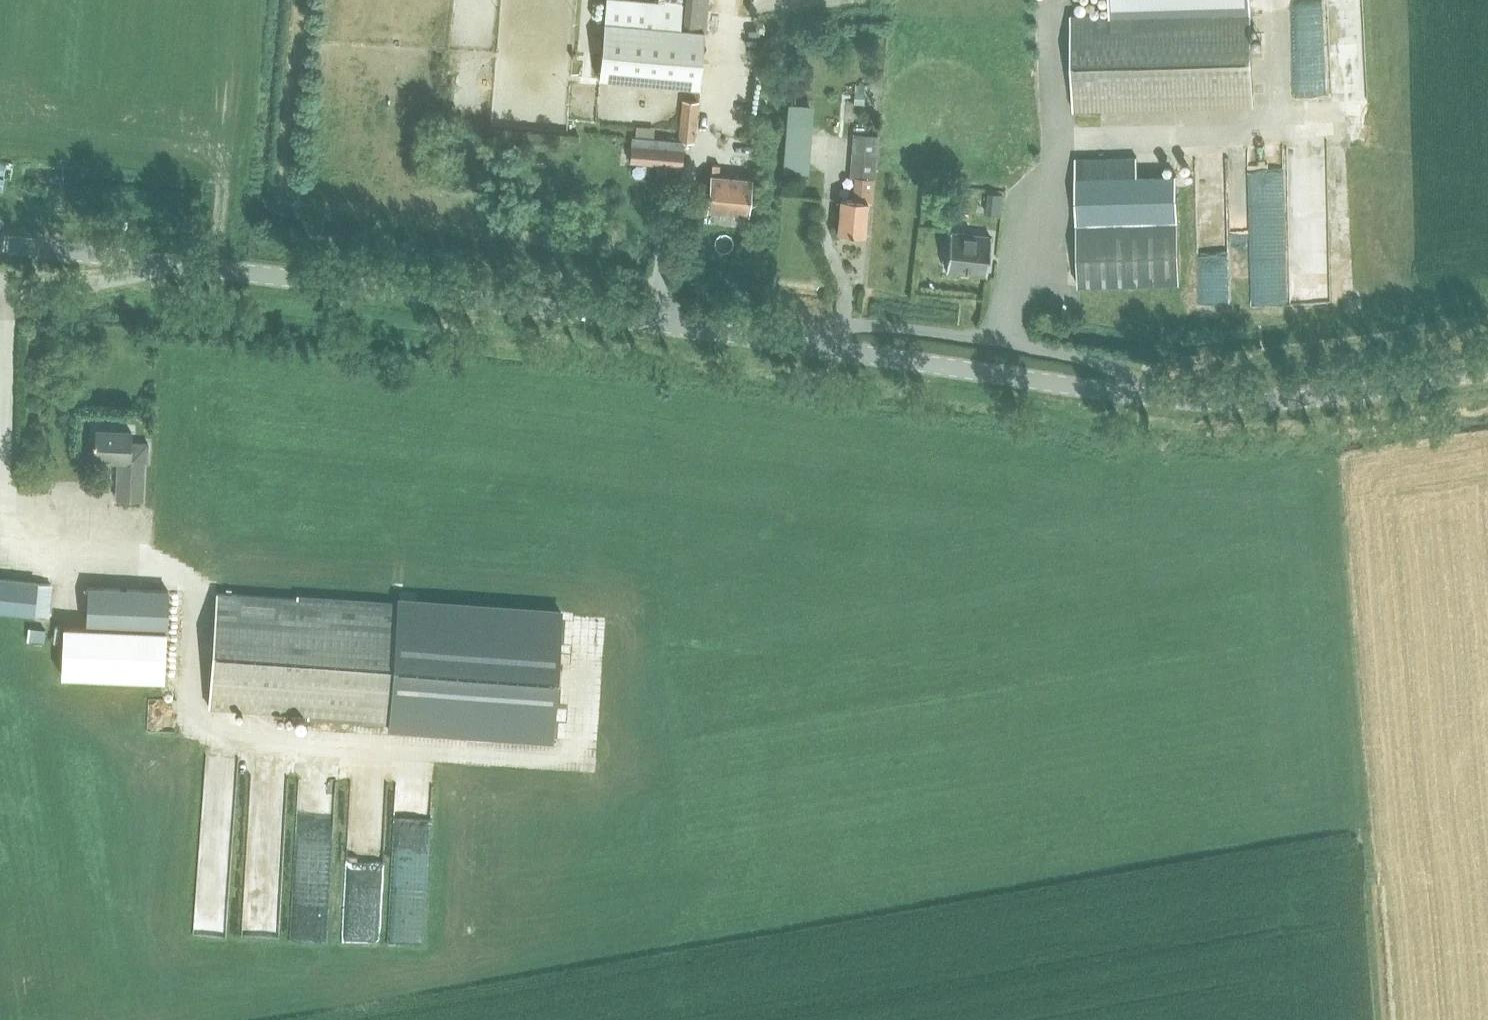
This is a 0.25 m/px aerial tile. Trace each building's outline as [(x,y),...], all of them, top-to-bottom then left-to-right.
[(705,31),(681,28),(683,4),(641,0),(607,0),(599,78),(699,87),(705,31)] [(1076,4),(1076,6),(1076,8),(1078,10),(1080,11),(1082,11),(1084,10),(1086,9),(1087,7),(1087,5),(1087,3),(1086,1),(1085,0),(1078,0),(1076,2),(1076,4)] [(1251,0),(1111,0),(1111,12),(1111,13),(1251,9),(1251,0)] [(1288,92),(1318,92),(1317,0),(1288,0),(1288,92)] [(1358,100),(1356,0),(1324,0),(1326,101),(1358,100)] [(686,4),(682,19),(693,22),(697,7),(686,4)] [(1074,110),(1254,105),(1251,9),(1111,13),(1071,14),(1074,110)] [(854,84),(854,102),(864,102),(865,85),(854,84)] [(694,141),(698,101),(682,100),(679,139),(685,140),(694,141)] [(878,133),(854,131),(851,176),(856,177),(854,199),(841,198),(838,231),(842,232),(843,235),(852,235),(852,232),(865,234),(868,201),(873,201),(877,153),(878,133)] [(684,155),(685,140),(679,139),(654,137),(632,135),(631,149),(630,160),(658,163),(683,165),(684,155)] [(1285,299),(1324,298),(1321,189),(1281,190),(1280,145),(1243,146),(1248,303),(1285,302),(1285,299)] [(1181,282),(1178,174),(1138,175),(1138,156),(1075,157),(1079,285),(1181,282)] [(748,212),(751,178),(719,175),(720,164),(712,163),(708,209),(748,212)] [(987,274),(991,236),(950,231),(948,249),(944,251),(943,261),(947,264),(946,270),(987,274)] [(1195,300),(1225,300),(1225,277),(1195,278),(1195,300)] [(148,443),(132,442),(132,431),(98,430),(96,458),(121,459),(120,485),(119,496),(141,497),(143,461),(148,462),(148,443)] [(35,614),(38,580),(0,576),(0,611),(35,614)] [(167,589),(88,586),(87,627),(64,626),(63,674),(164,677),(167,589)] [(391,727),(439,731),(553,739),(562,607),(400,595),(400,605),(217,592),(210,706),(392,719),(391,727)] [(44,641),(45,629),(30,628),(28,639),(44,641)] [(191,929),(217,931),(227,778),(200,776),(191,929)] [(373,816),(350,815),(341,935),(372,937),(378,841),(371,840),(373,816)] [(324,833),(295,832),(291,934),(319,936),(324,833)]
